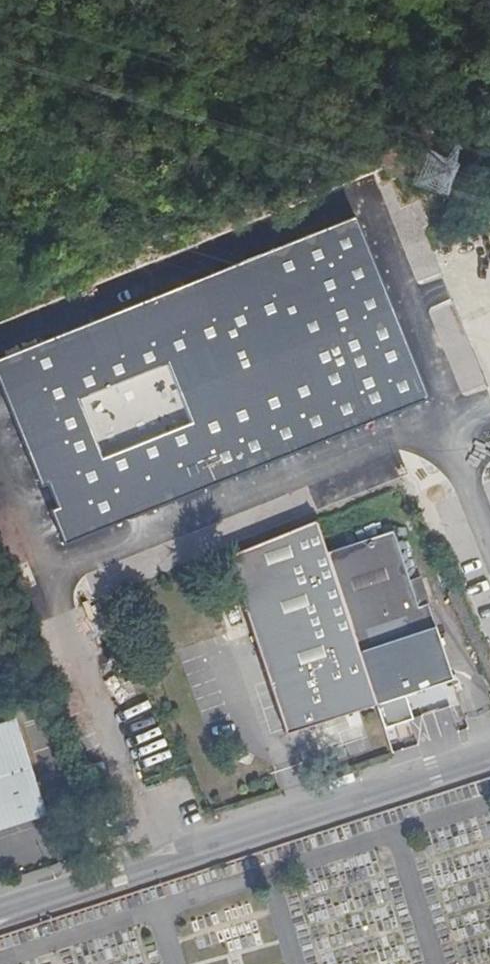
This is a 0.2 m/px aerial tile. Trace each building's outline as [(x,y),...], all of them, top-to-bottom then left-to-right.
[(355,212),(319,227),(363,306),(390,293),(355,212)] [(319,227),(143,302),(135,306),(0,363),(0,382),(45,490),(60,484),(70,506),(55,513),(69,547),(433,393),(390,293),(363,306),(319,227)] [(294,734),(383,702),(328,551),(317,520),(308,524),(234,553),(229,556),(294,734)] [(459,674),(422,574),(413,577),(395,527),(328,551),(383,702),(459,674)] [(41,800),(19,725),(0,730),(0,812),(41,800)] [(41,800),(0,812),(0,837),(48,823),(41,800)]
